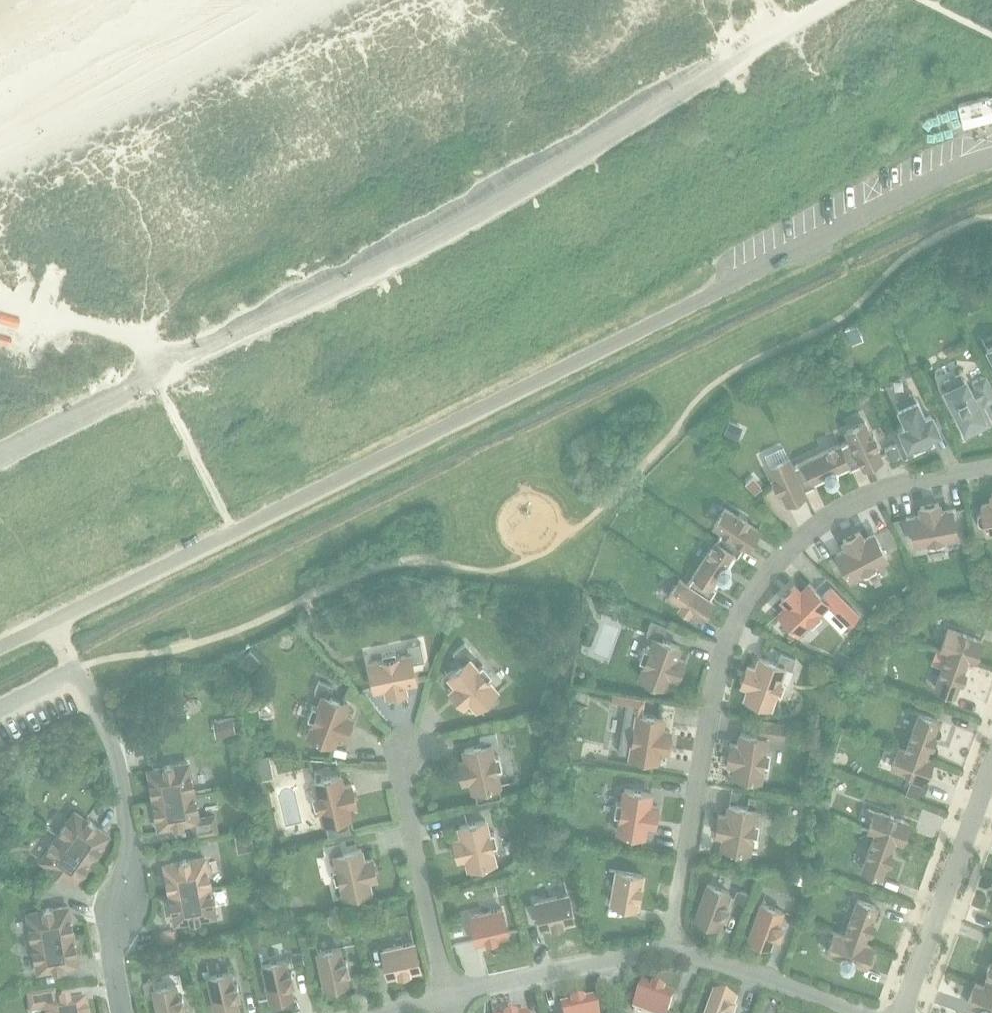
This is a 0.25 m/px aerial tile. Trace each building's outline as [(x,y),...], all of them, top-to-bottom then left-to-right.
[(989,96),(958,105),(961,117),(991,108),(989,96)] [(857,325),(845,331),(852,344),(863,338),(857,325)] [(984,405),(991,401),(991,387),(986,375),(973,382),(984,405)] [(972,389),(970,390),(965,380),(947,389),(952,399),(947,402),(965,438),(991,425),(991,422),(975,387),(972,389)] [(907,426),(892,433),(897,443),(903,456),(904,459),(914,454),(909,444),(917,440),(919,444),(931,438),(930,434),(938,431),(931,415),(926,418),(917,399),(898,407),(907,426)] [(729,421),(723,434),(736,439),(742,426),(729,421)] [(851,440),(840,445),(850,469),(862,464),(864,467),(882,459),(876,445),(878,444),(874,435),(872,436),(865,422),(847,431),(851,440)] [(897,443),(885,449),(891,462),(903,456),(897,443)] [(839,474),(849,469),(838,446),(806,461),(817,484),(827,479),(832,481),(837,479),(839,474)] [(817,484),(806,461),(793,467),(789,458),(770,466),(777,480),(775,481),(779,490),(781,489),(787,503),(806,494),(804,491),(816,485),(816,484),(817,484)] [(753,477),(745,484),(754,494),(762,487),(753,477)] [(943,539),(957,536),(952,510),(941,512),(939,503),(921,507),(922,515),(910,517),(915,544),(929,541),(929,542),(930,547),(944,545),(943,539)] [(982,505),(983,512),(980,513),(977,516),(979,523),(982,525),(985,525),(986,532),(991,531),(991,503),(982,505)] [(715,543),(736,557),(737,556),(738,556),(745,545),(748,547),(759,530),(746,522),(748,520),(740,515),(738,517),(725,509),(714,525),(723,531),(715,543)] [(862,571),(865,576),(877,570),(875,564),(887,558),(875,534),(864,540),(860,532),(843,541),(847,549),(837,554),(849,578),(862,571)] [(730,566),(736,557),(715,543),(695,573),(717,587),(723,577),(728,576),(731,571),(730,566)] [(716,587),(717,587),(695,573),(688,584),(679,579),(668,596),(681,604),(680,607),(688,612),(689,610),(702,618),(713,601),(710,599),(717,588),(716,587)] [(788,605),(779,613),(798,632),(808,622),(813,627),(822,617),(819,613),(818,612),(828,603),(849,624),(858,615),(831,587),(822,596),(810,583),(801,592),(795,586),(782,599),(788,605)] [(680,646),(663,640),(668,627),(653,621),(648,634),(655,637),(650,651),(649,650),(644,649),(640,662),(645,664),(644,664),(645,664),(640,677),(666,687),(670,675),(678,678),(684,661),(676,658),(680,646)] [(968,658),(976,661),(982,642),(948,629),(941,648),(949,651),(968,658)] [(416,681),(413,663),(424,661),(421,642),(408,645),(409,655),(397,657),(396,652),(382,654),(383,660),(369,663),(375,689),(386,687),(388,696),(407,692),(405,683),(416,681)] [(479,670),(469,659),(475,654),(465,643),(453,654),(463,665),(449,677),(457,686),(451,691),(463,706),(470,700),(478,709),(498,691),(488,680),(492,676),(483,666),(479,670)] [(840,651),(833,662),(844,669),(851,659),(840,651)] [(963,671),(968,658),(949,651),(936,688),(955,694),(960,680),(962,681),(966,672),(963,671)] [(250,652),(239,663),(249,673),(260,663),(250,652)] [(780,680),(785,667),(792,670),(796,659),(781,654),(778,664),(760,658),(756,669),(748,666),(741,684),(749,687),(745,698),(771,707),(775,694),(781,695),(786,683),(781,681),(780,680)] [(349,704),(330,697),(334,687),(319,681),(315,693),(323,696),(319,708),(313,707),(308,720),(314,722),(309,735),(334,744),(338,733),(346,736),(353,719),(344,716),(349,704)] [(641,714),(644,699),(628,696),(618,694),(617,701),(621,701),(627,702),(619,753),(631,755),(631,756),(658,761),(659,749),(668,750),(671,731),(663,730),(664,718),(641,714)] [(925,758),(930,745),(932,746),(936,737),(933,736),(938,721),(919,714),(906,751),(925,758)] [(233,719),(213,723),(216,738),(236,734),(233,719)] [(736,764),(734,775),(760,780),(763,766),(769,766),(771,753),(765,752),(768,734),(783,737),(785,724),(760,720),(758,733),(760,733),(759,736),(741,733),(739,745),(730,744),(727,762),(736,764)] [(494,757),(491,745),(498,743),(495,731),(480,735),(482,745),(465,749),(467,761),(459,763),(463,781),(471,779),(474,791),(500,785),(497,771),(498,771),(503,770),(500,756),(495,757),(494,757)] [(906,751),(899,748),(892,767),(926,779),(933,760),(925,758),(906,751)] [(274,778),(269,756),(255,757),(260,781),(274,778)] [(154,799),(194,792),(192,786),(194,786),(192,777),(191,777),(189,763),(173,766),(173,765),(164,767),(164,768),(149,770),(152,784),(150,784),(152,793),(153,793),(154,799)] [(321,809),(324,823),(350,817),(348,805),(356,803),(352,785),(343,787),(341,775),(315,781),(318,795),(317,795),(312,797),(315,810),(321,809)] [(910,781),(906,793),(918,798),(923,785),(910,781)] [(618,831),(645,836),(647,824),(655,825),(658,806),(650,805),(651,793),(625,789),(623,803),(622,803),(617,802),(614,816),(620,817),(618,831)] [(216,814),(198,817),(196,808),(197,807),(196,798),(195,799),(194,792),(154,799),(155,806),(154,806),(156,815),(157,814),(159,828),(175,825),(175,827),(184,825),(184,824),(190,823),(193,837),(219,833),(216,814)] [(754,823),(756,809),(763,810),(765,799),(749,797),(748,808),(730,805),(728,817),(719,815),(716,834),(725,835),(723,847),(729,848),(729,851),(731,855),(739,856),(742,854),(742,850),(749,851),(751,837),(757,838),(760,824),(754,823)] [(820,798),(817,807),(826,811),(829,802),(820,798)] [(895,839),(895,840),(903,842),(910,823),(876,811),(869,830),(876,833),(876,832),(895,839)] [(58,836),(91,859),(95,854),(96,854),(101,847),(100,846),(108,835),(95,826),(96,825),(89,820),(88,821),(75,812),(67,823),(66,823),(61,830),(62,831),(58,836)] [(467,856),(469,868),(496,862),(492,848),(493,848),(498,846),(495,833),(490,834),(489,834),(486,820),(460,826),(462,838),(454,840),(458,858),(467,856)] [(815,823),(813,833),(823,835),(825,825),(815,823)] [(251,843),(249,832),(233,834),(234,846),(251,843)] [(891,852),(895,840),(895,839),(876,832),(876,833),(863,869),(882,876),(887,861),(890,862),(893,853),(891,852)] [(87,864),(91,859),(58,836),(55,841),(54,841),(49,848),(49,849),(42,860),(54,869),(54,870),(61,875),(62,874),(74,883),(82,872),(83,872),(88,865),(87,864)] [(362,849),(343,853),(341,842),(326,845),(329,857),(335,855),(339,869),(338,869),(333,870),(336,884),(342,883),(345,897),(371,891),(368,879),(377,877),(373,859),(364,861),(362,849)] [(171,894),(210,887),(209,881),(210,880),(208,871),(207,872),(205,858),(190,861),(190,860),(181,861),(181,862),(166,865),(168,879),(167,879),(168,888),(170,888),(171,894)] [(795,869),(792,880),(804,884),(808,874),(795,869)] [(611,903),(638,907),(640,896),(642,886),(641,886),(643,875),(617,870),(611,903)] [(505,879),(495,881),(498,893),(507,891),(505,879)] [(696,918),(717,926),(722,914),(725,915),(729,906),(725,905),(730,892),(708,885),(696,918)] [(210,887),(171,894),(172,900),(171,900),(172,909),(173,909),(176,923),(191,920),(191,921),(200,920),(200,918),(215,916),(213,902),(214,902),(212,893),(211,893),(210,887)] [(737,891),(734,902),(745,905),(748,895),(737,891)] [(574,920),(570,902),(568,894),(536,902),(542,928),(553,925),(563,923),(574,920)] [(864,944),(864,943),(868,930),(871,931),(874,922),(872,921),(877,907),(858,900),(845,936),(845,937),(864,944)] [(749,938),(771,946),(775,933),(779,935),(782,925),(779,924),(783,912),(762,904),(749,938)] [(34,943),(73,936),(72,929),(73,929),(72,920),(71,920),(68,907),(53,910),(53,908),(44,910),(44,911),(29,914),(31,927),(30,928),(32,936),(33,936),(34,943)] [(497,938),(509,935),(503,909),(471,916),(477,942),(488,940),(497,938)] [(369,910),(359,912),(362,925),(372,923),(369,910)] [(175,930),(161,932),(163,944),(176,943),(175,930)] [(845,937),(845,936),(835,933),(828,952),(841,956),(840,959),(842,964),(848,966),(853,964),(854,961),(866,966),(873,947),(864,943),(864,944),(845,937)] [(73,936),(34,943),(35,949),(34,949),(35,958),(37,958),(39,971),(54,969),(54,970),(63,968),(63,967),(78,965),(76,951),(77,951),(76,942),(74,942),(73,936)] [(409,972),(421,969),(415,943),(383,950),(389,976),(400,974),(409,972)] [(326,988),(348,983),(345,970),(349,969),(347,960),(343,961),(340,948),(318,953),(326,988)] [(302,953),(292,956),(294,965),(304,962),(302,953)] [(263,965),(271,1000),(293,995),(290,982),(294,981),(292,972),(288,973),(285,960),(263,965)] [(216,1012),(239,1008),(236,995),(240,994),(238,985),(234,985),(231,973),(208,978),(216,1012)] [(54,976),(46,977),(48,986),(56,985),(54,976)] [(154,989),(152,981),(143,983),(146,998),(155,995),(159,1012),(183,1012),(181,1006),(185,1006),(183,996),(179,997),(176,984),(154,989)] [(984,987),(975,984),(968,1003),(981,1007),(980,1010),(981,1012),(991,1012),(991,991),(984,988),(984,987)] [(674,996),(663,992),(654,989),(643,985),(634,1010),(641,1012),(668,1012),(674,996)] [(85,1001),(70,1004),(70,1003),(61,1005),(61,1006),(56,1007),(54,994),(29,999),(32,1012),(46,1010),(47,1012),(87,1012),(85,1001)] [(708,1012),(732,1012),(736,1003),(714,995),(708,1012)] [(563,1012),(597,1012),(594,999),(582,1002),(573,1004),(562,1007),(563,1012)]
